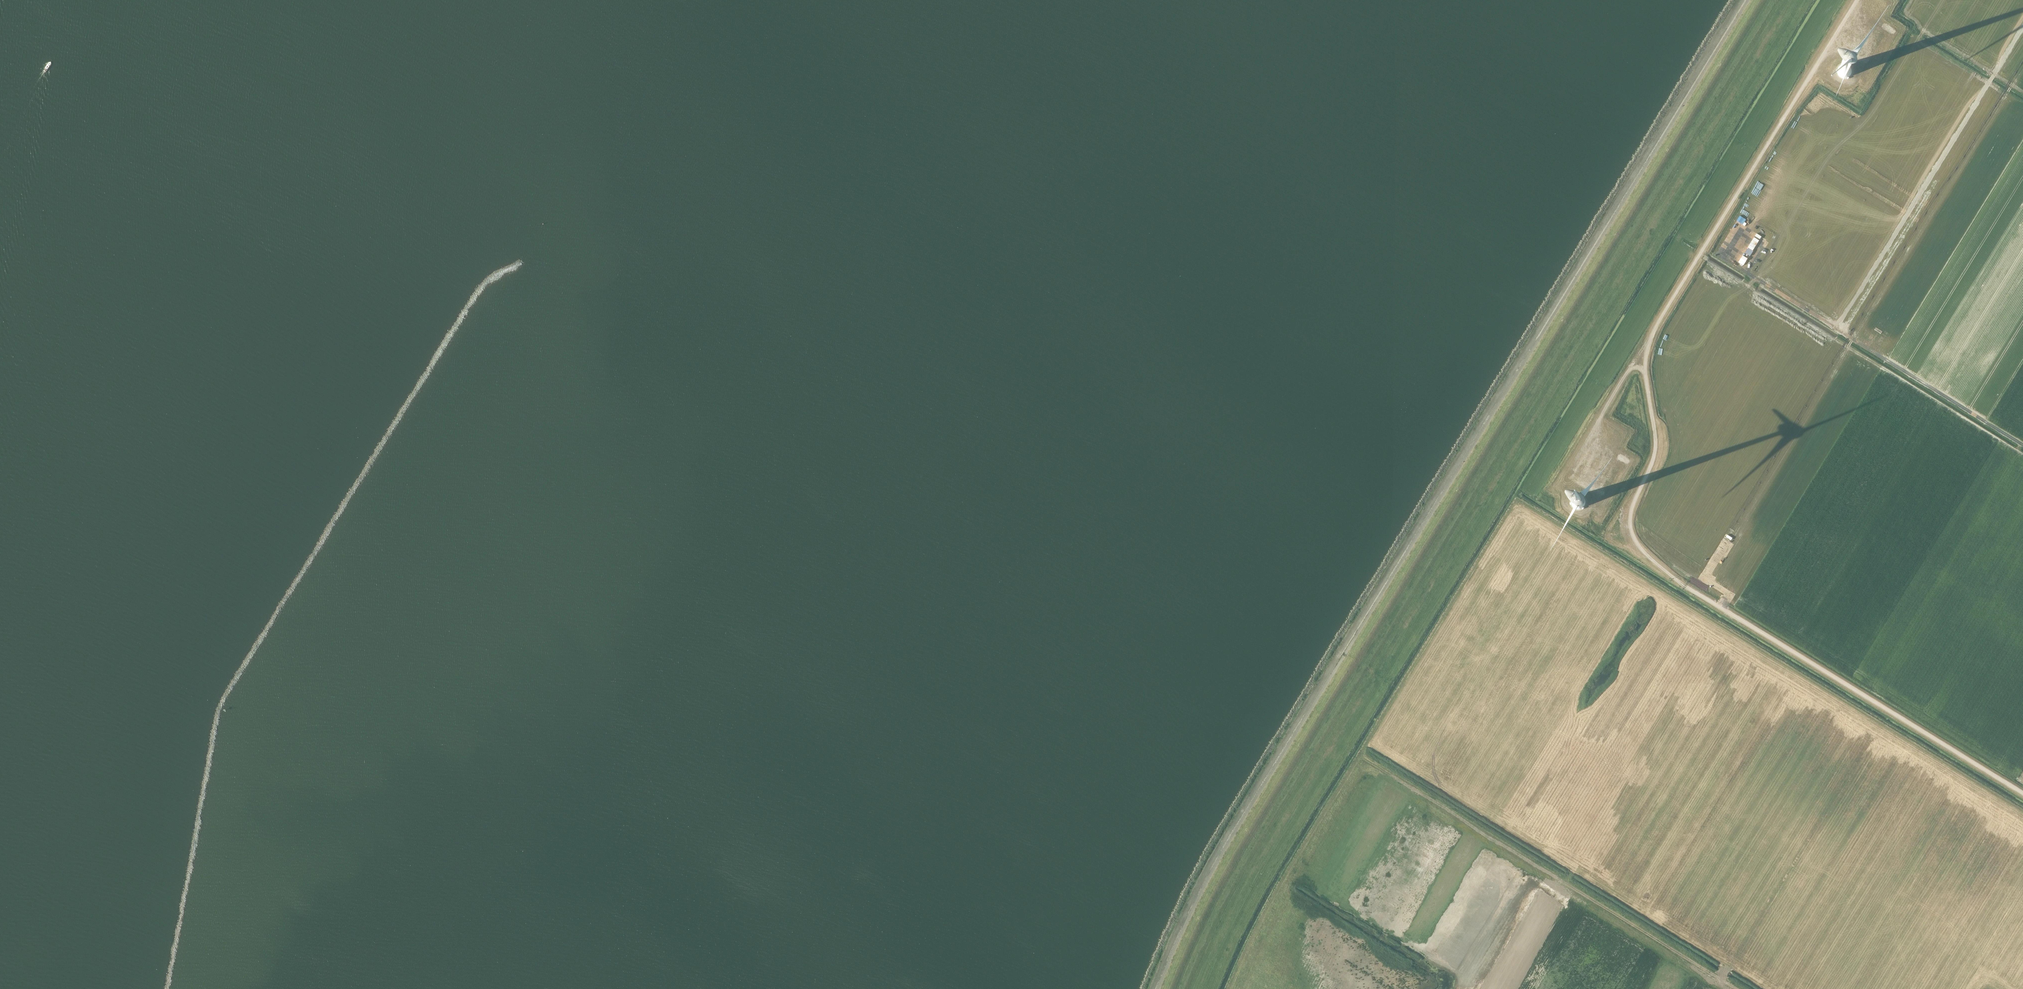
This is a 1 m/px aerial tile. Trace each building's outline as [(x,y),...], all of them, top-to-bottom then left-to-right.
[(1837,68),(1836,71),(1837,73),(1838,75),(1839,77),(1841,78),(1843,79),(1846,79),(1848,78),(1850,77),(1852,75),(1853,73),(1853,71),(1853,68),(1852,66),(1850,65),(1848,63),(1846,63),(1843,63),(1841,63),(1839,65),(1838,66),(1837,68)] [(1570,500),(1570,503),(1570,505),(1571,507),(1572,509),(1574,510),(1577,511),(1579,511),(1581,510),(1583,509),(1585,507),(1586,505),(1586,503),(1586,500),(1585,498),(1583,496),(1581,495),(1579,495),(1577,495),(1574,495),(1572,496),(1571,498),(1570,500)]
